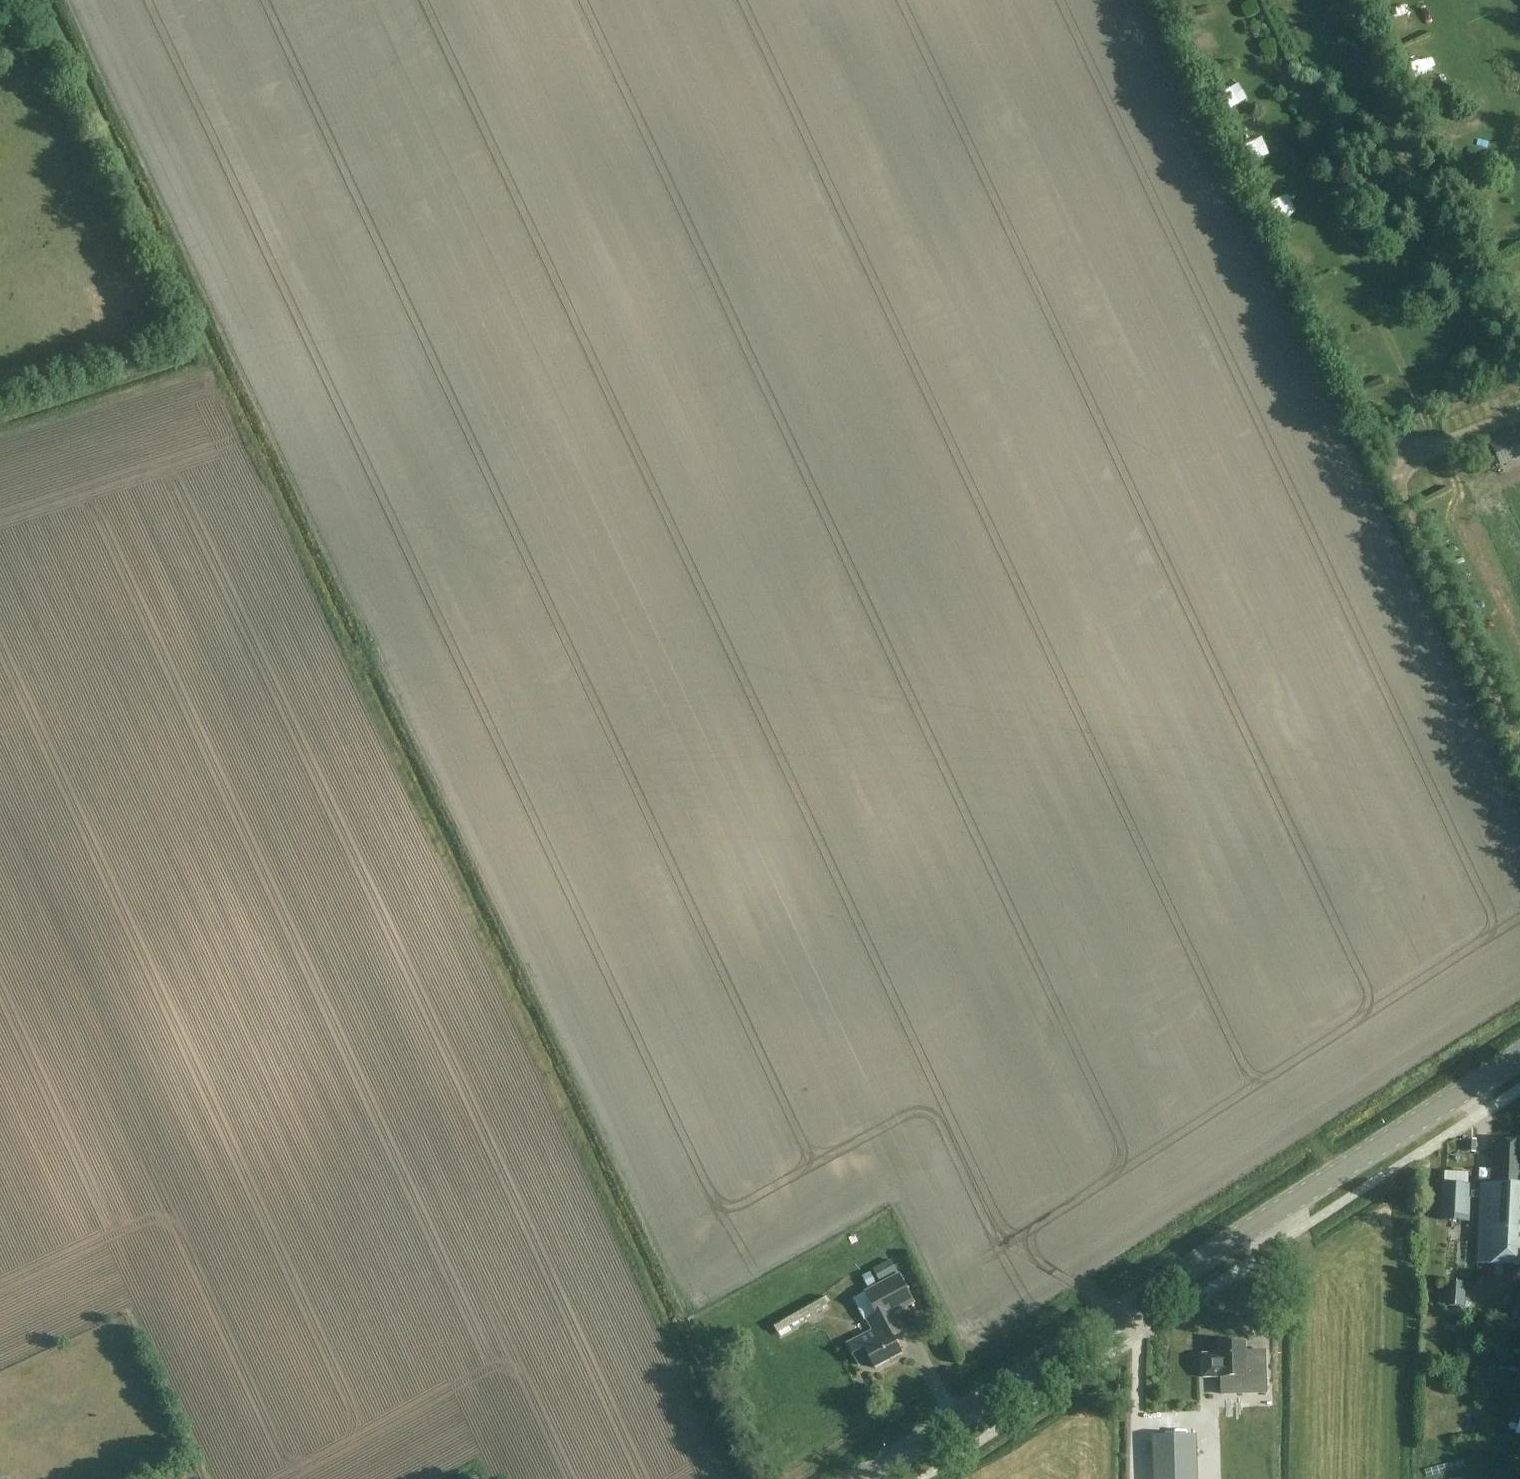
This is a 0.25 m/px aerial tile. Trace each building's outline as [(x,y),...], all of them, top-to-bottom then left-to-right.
[(1406,14),(1389,22),(1396,38),(1414,30),(1406,14)] [(1517,431),(1490,444),(1501,467),(1519,458),(1519,437),(1517,431)] [(1492,1141),(1490,1185),(1481,1184),(1478,1264),(1496,1265),(1496,1275),(1509,1275),(1510,1266),(1519,1266),(1519,1142),(1492,1141)] [(1470,1186),(1444,1185),(1442,1220),(1469,1221),(1470,1186)] [(916,1304),(901,1274),(864,1293),(854,1298),(871,1332),(848,1344),(859,1366),(871,1360),(876,1369),(903,1355),(893,1336),(897,1333),(902,1331),(894,1315),(916,1304)] [(1466,1284),(1449,1283),(1448,1307),(1466,1308),(1466,1284)] [(1246,1352),(1246,1343),(1221,1343),(1221,1354),(1203,1355),(1204,1378),(1219,1378),(1220,1396),(1266,1394),(1265,1352),(1246,1352)] [(1154,1437),(1155,1478),(1195,1478),(1194,1435),(1154,1437)]
